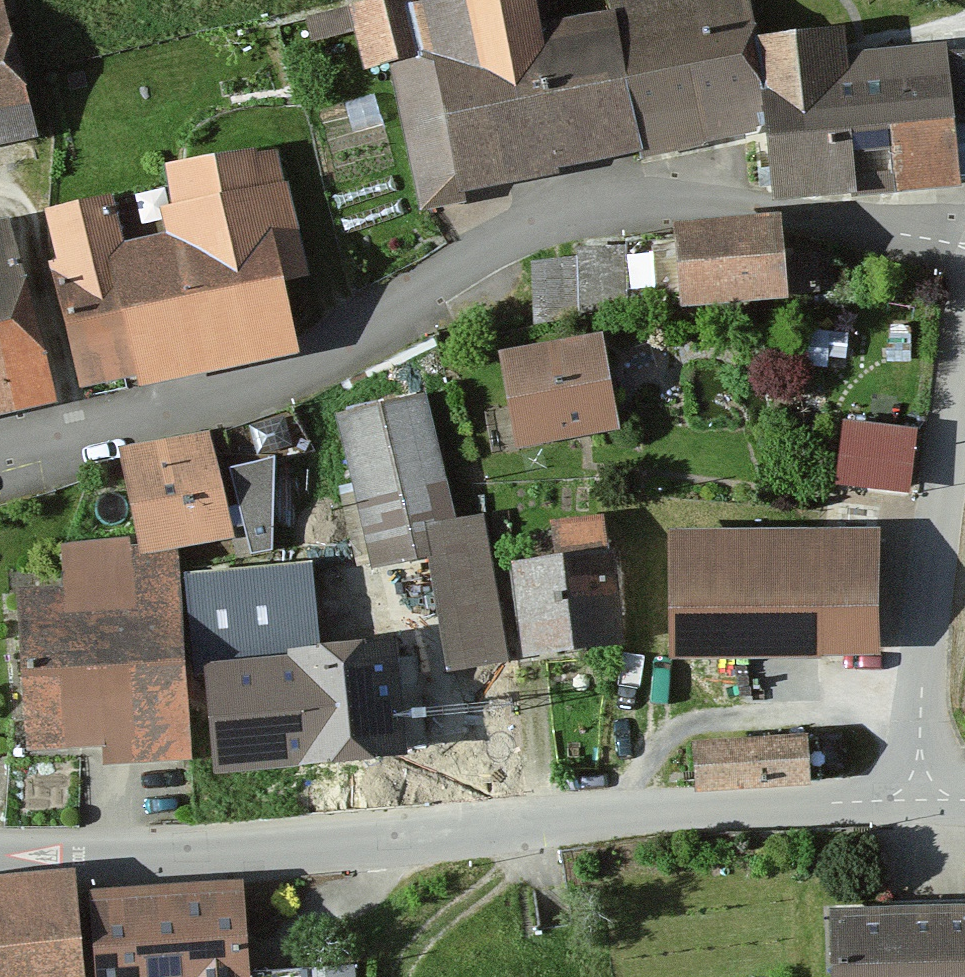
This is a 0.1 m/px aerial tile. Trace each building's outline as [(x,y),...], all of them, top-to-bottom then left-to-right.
[(32,132),(6,0),(0,0),(0,138),(32,132)] [(409,209),(765,145),(754,40),(750,0),(749,0),(620,21),(623,38),(522,55),(513,0),(453,0),(455,11),(378,24),(409,209)] [(754,40),(765,145),(770,202),(964,184),(964,143),(957,52),(855,62),(853,31),(754,40)] [(140,385),(299,352),(284,280),(309,275),(281,147),(257,152),(255,144),(164,163),(173,204),(161,207),(166,232),(124,241),(113,191),(42,206),(80,387),(138,375),(140,385)] [(56,400),(15,214),(0,217),(0,412),(56,400)] [(779,230),(670,237),(675,322),(784,315),(779,230)] [(623,240),(533,244),(536,305),(626,300),(623,240)] [(591,340),(488,358),(506,458),(609,440),(591,340)] [(412,401),(324,421),(359,569),(447,548),(412,401)] [(917,437),(842,427),(834,488),(909,498),(917,437)] [(201,439),(108,458),(129,564),(222,546),(201,439)] [(867,534),(657,539),(661,669),(870,664),(867,534)] [(606,555),(493,569),(506,668),(618,653),(606,555)] [(173,566),(54,571),(55,600),(10,602),(17,764),(90,760),(91,780),(183,776),(173,566)] [(304,572),(177,580),(181,635),(307,627),(304,572)] [(267,663),(204,667),(208,735),(276,731),(278,774),(393,766),(385,645),(267,653),(267,663)] [(809,734),(693,741),(696,795),(813,788),(809,734)] [(68,883),(0,891),(0,976),(79,976),(68,883)] [(230,891),(81,904),(87,976),(238,976),(230,891)] [(818,918),(820,976),(964,976),(964,914),(818,918)]
